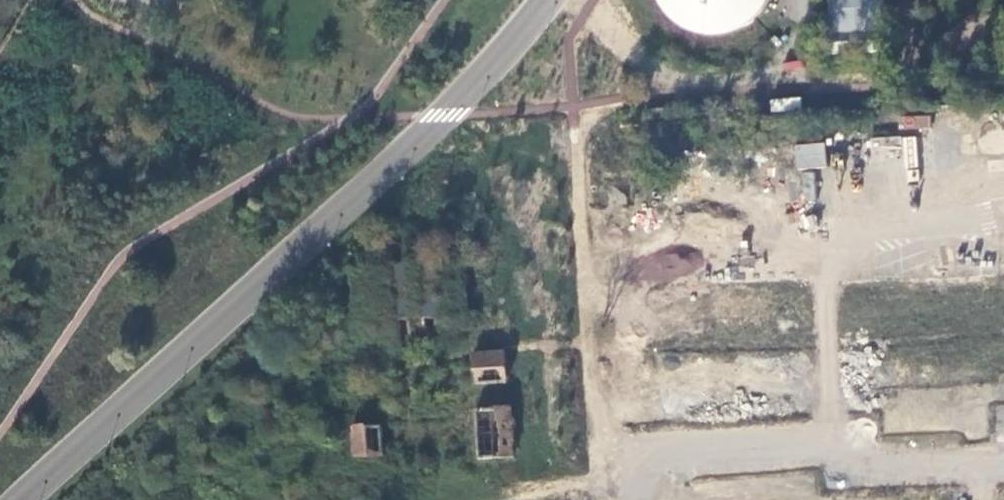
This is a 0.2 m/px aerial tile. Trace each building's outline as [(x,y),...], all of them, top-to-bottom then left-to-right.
[(661,4),(672,18),(687,28),(704,34),(722,34),(739,29),(754,20),(761,12),(767,3),(769,0),(659,0),(661,4)] [(816,70),(900,71),(897,0),(813,0),(816,70)] [(790,204),(975,196),(973,165),(1003,163),(1003,133),(768,144),(770,175),(788,174),(790,204)] [(592,300),(653,295),(648,222),(587,226),(592,300)] [(473,350),(475,384),(507,381),(505,348),(473,350)] [(473,407),(477,458),(514,456),(510,404),(473,407)] [(349,423),(350,455),(384,453),(382,421),(349,423)]
